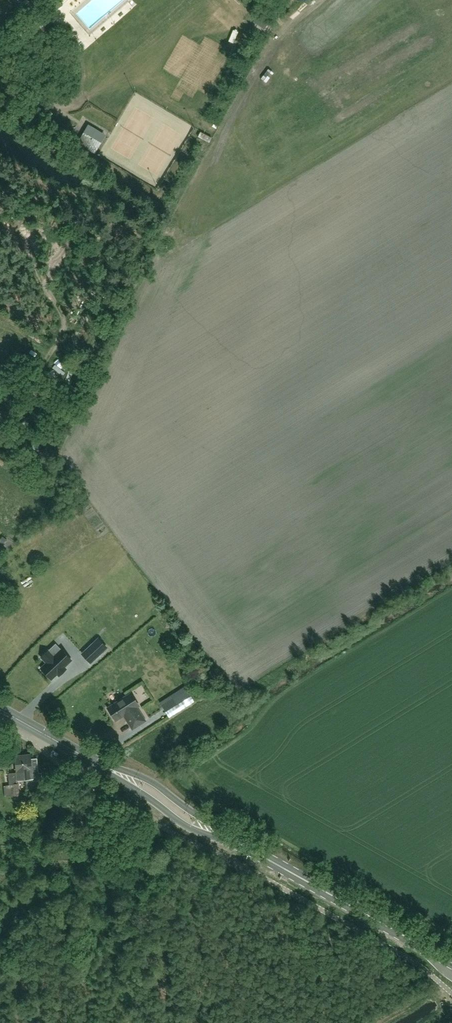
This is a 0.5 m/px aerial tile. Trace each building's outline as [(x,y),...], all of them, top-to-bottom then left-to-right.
[(59,2),(57,0),(49,0),(46,3),(51,9),(59,2)] [(263,30),(267,24),(257,17),(253,23),(263,30)] [(83,133),(77,143),(95,154),(101,143),(83,133)] [(42,403),(49,395),(45,392),(46,391),(38,384),(30,393),(42,403)] [(5,419),(12,408),(0,399),(0,415),(5,419)] [(51,417),(58,413),(52,400),(45,403),(51,417)] [(91,663),(99,655),(107,648),(98,639),(91,646),(82,654),(91,663)] [(54,656),(48,651),(41,657),(47,663),(41,669),(51,679),(56,674),(57,674),(64,667),(65,667),(71,660),(61,649),(54,656)] [(145,721),(137,707),(139,706),(131,693),(107,708),(115,721),(124,715),(133,729),(145,721)] [(169,718),(181,710),(176,702),(164,710),(169,718)] [(37,758),(31,759),(31,754),(23,755),(25,779),(39,778),(38,769),(37,769),(37,766),(38,766),(37,758)] [(25,779),(23,755),(15,756),(17,772),(8,773),(9,785),(11,785),(13,801),(23,800),(21,784),(19,784),(18,780),(25,779)] [(63,844),(63,828),(51,828),(51,833),(56,833),(55,844),(63,844)]
